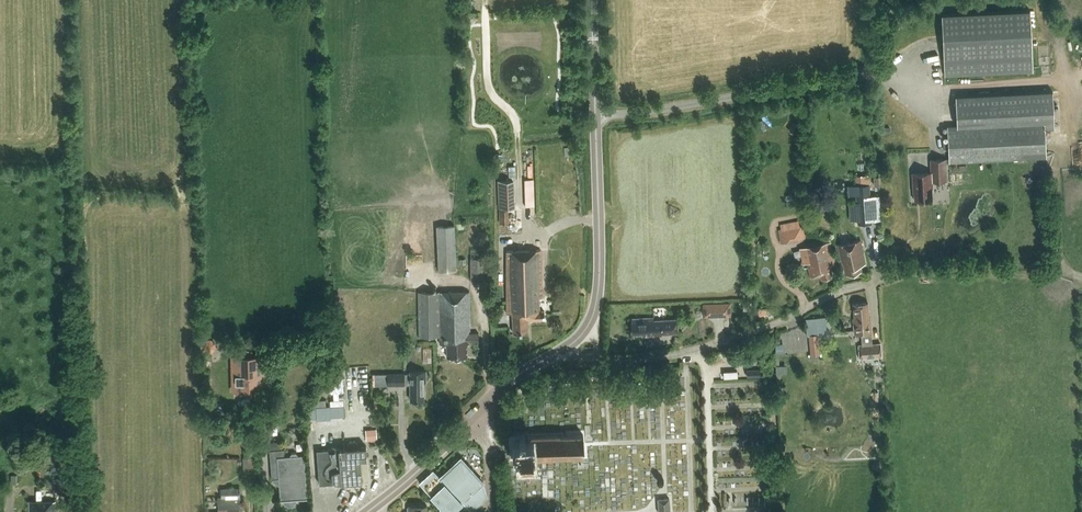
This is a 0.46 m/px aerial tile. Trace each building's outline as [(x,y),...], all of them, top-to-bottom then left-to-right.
[(1032,72),(1030,10),(941,14),(944,76),(1032,72)] [(943,149),(949,149),(949,158),(931,159),(931,171),(913,172),(914,191),(915,199),(933,198),(932,186),(933,186),(933,180),(947,179),(946,161),(1047,156),(1045,127),(1054,126),(1053,90),(956,95),(957,124),(947,125),(948,140),(943,140),(943,149)] [(798,119),(791,128),(796,132),(803,124),(798,119)] [(858,173),(858,182),(868,182),(868,173),(858,173)] [(502,206),(519,205),(517,177),(501,178),(502,206)] [(529,205),(538,204),(537,177),(528,177),(529,205)] [(869,184),(855,184),(857,224),(871,223),(869,184)] [(502,232),(517,232),(517,222),(513,222),(513,207),(502,207),(502,232)] [(438,271),(456,270),(455,225),(436,225),(438,271)] [(780,230),(782,241),(787,240),(785,229),(796,227),(798,238),(803,237),(801,226),(780,230)] [(841,259),(843,258),(846,273),(861,270),(860,264),(866,263),(861,240),(838,245),(841,259)] [(831,241),(799,248),(803,264),(807,263),(810,277),(820,275),(821,279),(833,277),(831,265),(836,264),(831,241)] [(506,251),(507,312),(513,312),(513,323),(513,332),(528,332),(528,320),(544,320),(544,311),(540,311),(540,301),(541,301),(541,251),(506,251)] [(470,258),(471,280),(485,280),(484,257),(470,258)] [(468,340),(479,340),(479,333),(469,333),(469,292),(468,292),(467,291),(439,291),(419,291),(419,336),(440,336),(439,344),(447,344),(447,356),(467,356),(467,343),(468,343),(468,340)] [(730,302),(722,302),(723,316),(731,316),(730,302)] [(860,357),(882,356),(881,343),(872,343),(871,331),(872,331),(871,317),(870,317),(868,302),(854,303),(855,318),(853,318),(855,333),(862,332),(863,344),(859,344),(860,357)] [(710,316),(710,303),(702,303),(703,317),(710,316)] [(662,333),(678,332),(677,319),(655,320),(655,317),(632,318),(632,321),(632,333),(645,333),(645,335),(662,335),(662,333)] [(810,355),(820,354),(818,334),(808,335),(810,355)] [(265,389),(265,355),(253,356),(253,348),(238,348),(239,356),(232,356),(233,390),(265,389)] [(410,384),(410,400),(423,400),(423,382),(426,382),(426,371),(410,371),(410,373),(387,373),(387,384),(410,384)] [(333,406),(333,415),(347,414),(346,405),(333,406)] [(560,456),(583,456),(583,435),(560,436),(560,435),(527,436),(528,441),(519,442),(519,448),(520,454),(529,455),(529,458),(560,456)] [(280,441),(269,442),(270,450),(280,449),(280,441)] [(360,461),(367,460),(366,446),(317,450),(319,484),(362,480),(360,461)] [(279,478),(273,478),(273,480),(278,484),(279,484),(280,499),(279,499),(280,500),(283,499),(283,501),(285,504),(288,506),(292,506),(295,503),(297,500),(296,498),(308,497),(307,497),(304,455),(305,455),(305,454),(304,454),(297,455),(297,454),(295,452),(291,453),(289,455),(283,456),(277,456),(279,478)] [(242,457),(243,472),(252,471),(252,457),(242,457)] [(452,511),(462,501),(471,511),(487,496),(482,483),(483,482),(471,469),(466,463),(461,458),(439,477),(433,471),(419,483),(440,505),(439,506),(445,511),(453,511),(452,511)] [(56,477),(56,493),(70,492),(69,477),(56,477)] [(240,504),(239,504),(239,497),(240,497),(240,488),(221,488),(221,496),(218,496),(219,511),(225,511),(225,510),(240,510),(240,504)] [(669,498),(657,499),(659,511),(670,511),(669,498)] [(42,500),(28,501),(28,511),(42,511),(42,500)] [(42,500),(42,511),(55,511),(55,500),(42,500)]
